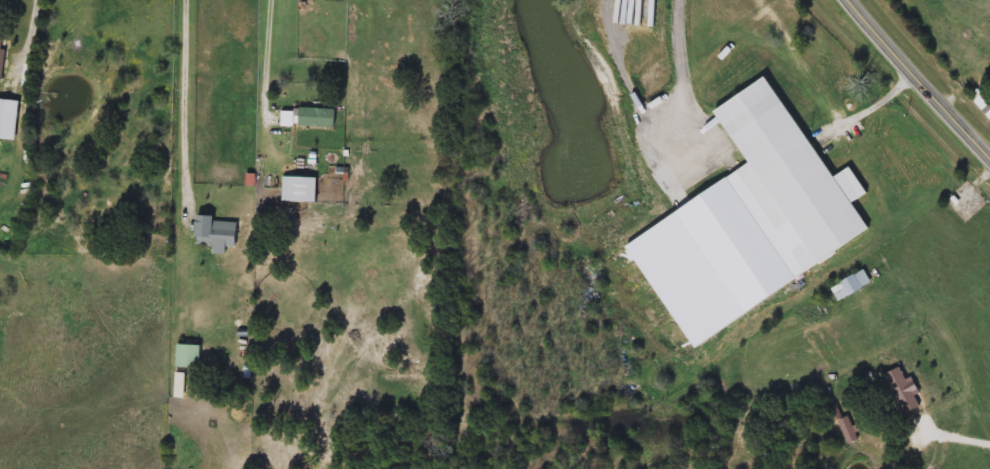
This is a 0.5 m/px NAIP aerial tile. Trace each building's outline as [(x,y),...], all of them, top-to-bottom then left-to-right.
[(11,80),(0,79),(0,34),(5,34),(3,49),(13,50),(11,80)] [(750,163),(717,108),(773,74),(868,233),(793,279),(730,175),(750,163)] [(335,126),(281,125),(282,107),(336,109),(335,126)] [(319,176),(319,201),(284,201),(284,176),(319,176)] [(199,244),(199,215),(217,215),(217,221),(239,221),(239,246),(228,246),(228,253),(215,253),(215,244),(199,244)] [(9,245),(0,245),(0,227),(9,227),(9,245)] [(840,300),(833,288),(865,270),(872,282),(840,300)] [(177,366),(177,344),(203,344),(203,366),(177,366)] [(879,371),(896,361),(904,375),(909,372),(916,384),(910,387),(918,402),(901,411),(879,371)] [(176,397),(176,371),(186,371),(186,397),(176,397)] [(877,418),(870,398),(884,392),(892,412),(877,418)]
